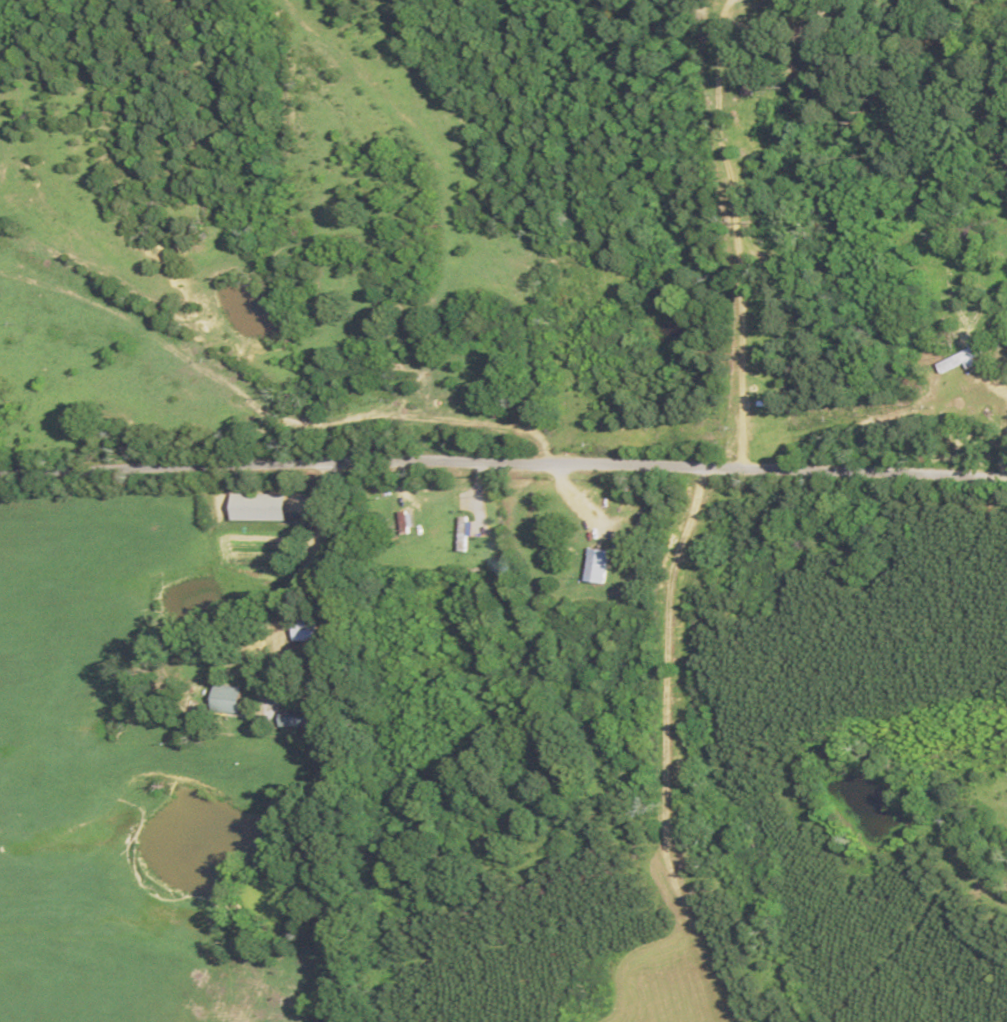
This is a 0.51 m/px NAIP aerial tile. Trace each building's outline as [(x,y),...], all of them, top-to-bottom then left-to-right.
[(964,363),(967,368),(977,364),(974,357),(982,353),(978,344),(936,362),(941,373),(964,363)] [(283,520),(283,493),(228,492),(228,519),(283,520)] [(457,550),(466,551),(467,516),(458,516),(457,550)] [(583,580),(603,582),(606,549),(586,547),(583,580)] [(238,712),(241,686),(213,682),(209,709),(238,712)] [(279,726),(306,725),(306,709),(278,710),(279,726)]
